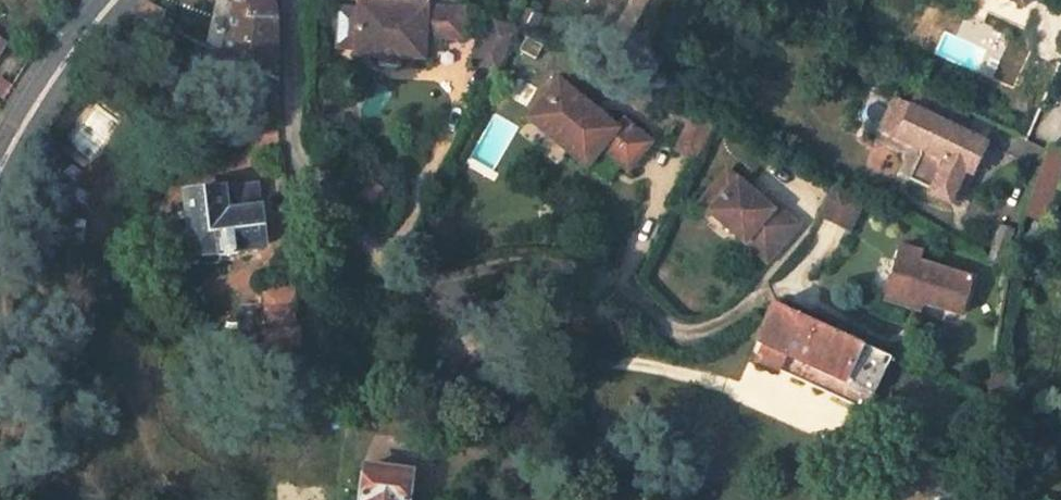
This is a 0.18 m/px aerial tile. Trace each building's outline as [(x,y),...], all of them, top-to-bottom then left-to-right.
[(224,57),(277,81),(277,17),(274,0),(235,0),(224,57)] [(374,4),(359,3),(359,12),(357,48),(357,55),(381,57),(401,57),(425,58),(426,40),(462,40),(464,5),(454,0),(375,0),(374,4)] [(1023,8),(1027,0),(1004,0),(1023,8)] [(339,11),(337,47),(357,48),(359,12),(339,11)] [(499,22),(485,51),(502,61),(517,31),(499,22)] [(9,43),(0,36),(0,58),(9,43)] [(401,57),(381,57),(381,68),(401,68),(401,57)] [(616,129),(558,82),(542,100),(527,119),(584,167),(600,149),(628,171),(651,143),(623,120),(616,129)] [(963,110),(918,87),(907,106),(897,101),(881,131),(922,151),(909,179),(930,190),(928,195),(947,205),(956,189),(963,193),(987,146),(953,130),(963,110)] [(690,121),(675,151),(691,159),(706,129),(690,121)] [(1046,161),(1040,178),(1059,186),(1060,181),(1060,155),(1052,152),(1046,161)] [(772,211),(728,173),(705,199),(699,206),(743,245),(749,238),(770,257),(799,226),(777,206),(772,211)] [(845,232),(862,201),(830,183),(813,215),(845,232)] [(256,185),(184,194),(192,254),(217,252),(217,257),(238,254),(237,249),(263,246),(256,185)] [(1003,261),(1018,228),(1005,222),(991,255),(1003,261)] [(904,299),(922,305),(957,318),(970,280),(917,262),(912,277),(893,270),(882,301),(901,308),(904,299)] [(296,288),(264,290),(266,309),(298,307),(296,288)] [(901,308),(919,314),(922,305),(904,299),(901,308)] [(303,364),(298,307),(266,309),(267,331),(263,332),(265,353),(293,350),(294,365),(303,364)] [(755,343),(864,395),(881,357),(772,307),(755,343)] [(413,478),(364,470),(359,499),(409,499),(413,478)]
